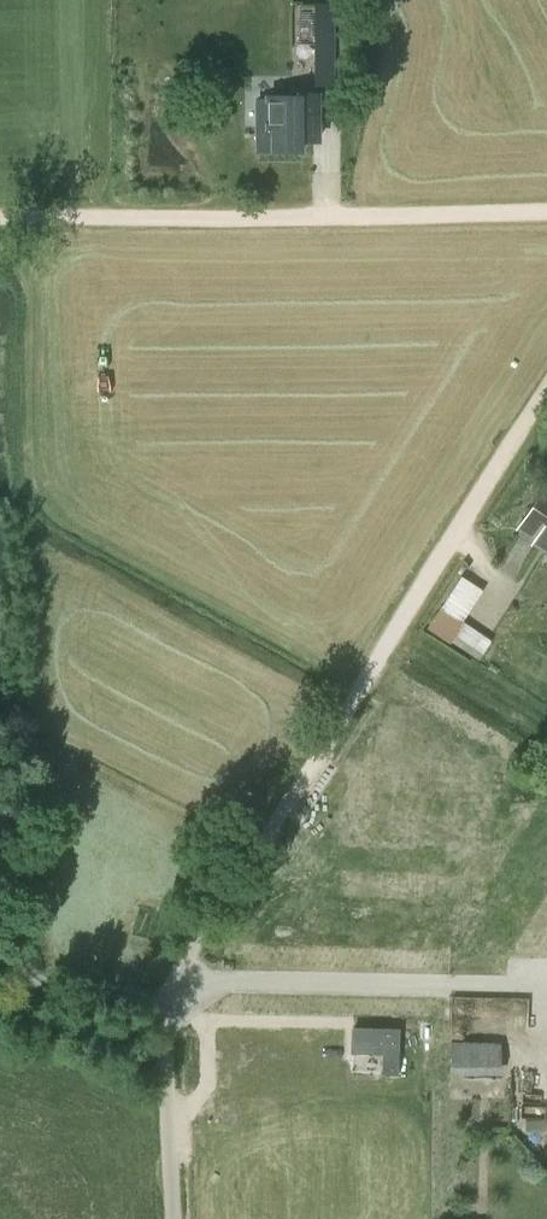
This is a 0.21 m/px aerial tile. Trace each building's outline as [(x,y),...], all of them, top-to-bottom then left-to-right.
[(315,5),(315,88),(333,88),(334,88),(334,5),(315,5)] [(268,97),(268,98),(268,126),(258,126),(258,151),(302,151),(302,141),(317,141),(317,122),(317,119),(316,119),(316,94),(315,94),(298,94),(298,97),(268,97)] [(546,545),(546,487),(521,528),(546,545)] [(483,658),(495,637),(466,620),(485,587),(461,573),(430,627),(483,658)] [(462,758),(406,724),(389,750),(373,741),(349,777),(401,809),(420,778),(443,791),(462,758)] [(501,1041),(450,1041),(451,1075),(501,1075),(501,1041)]
